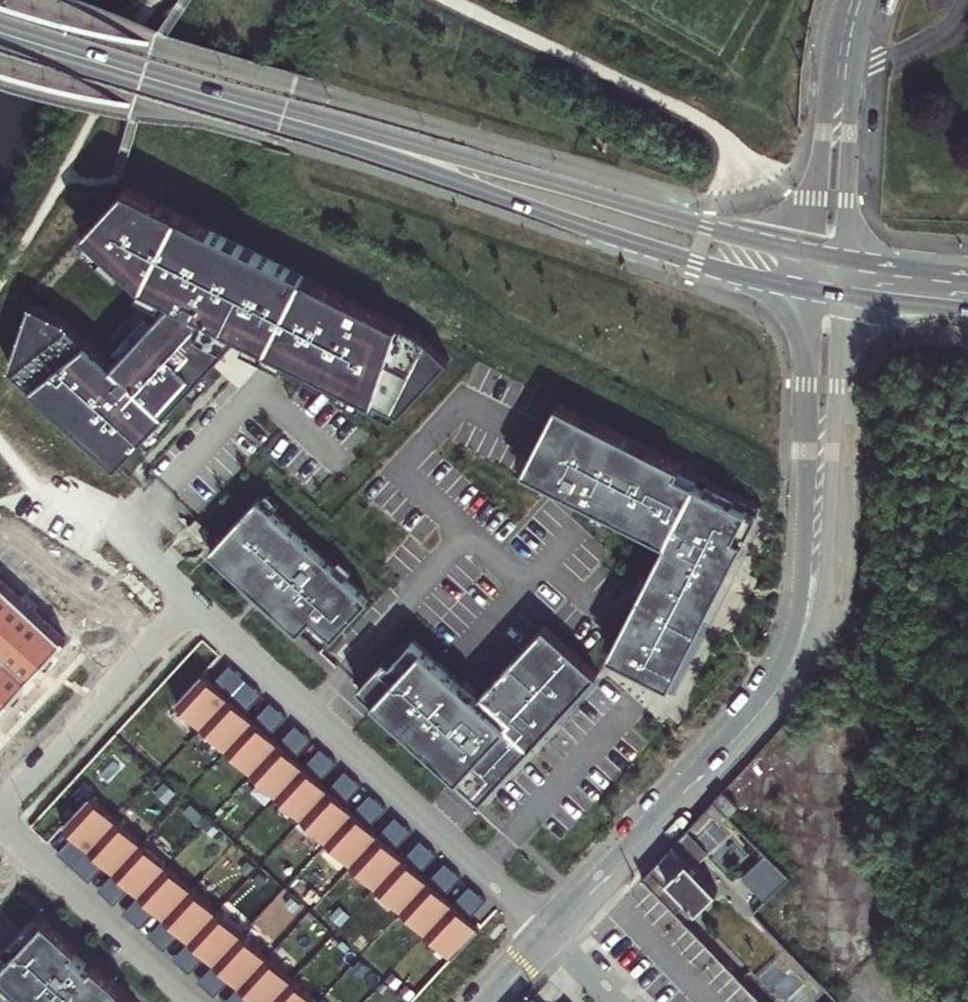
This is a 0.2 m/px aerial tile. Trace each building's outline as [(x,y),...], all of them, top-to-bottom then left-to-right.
[(244,245),(126,188),(86,230),(141,283),(166,296),(174,299),(159,315),(125,353),(115,364),(66,319),(31,303),(8,368),(118,468),(240,333),(398,415),(450,362),(420,337),(244,245)] [(760,508),(558,405),(519,474),(587,511),(599,508),(664,542),(610,654),(670,686),(760,508)] [(369,600),(258,498),(209,551),(298,633),(305,626),(327,646),(369,600)] [(209,532),(195,519),(188,527),(202,540),(209,532)] [(0,578),(0,717),(40,673),(45,668),(69,642),(0,578)] [(483,801),(597,676),(545,628),(479,700),(410,638),(360,688),(483,801)] [(176,703),(202,727),(227,698),(245,679),(230,664),(212,683),(202,673),(176,703)] [(226,750),(252,721),(243,712),(261,694),(245,679),(227,698),(202,727),(226,750)] [(252,773),(278,744),(269,735),(286,716),(270,701),(252,721),(226,750),(252,773)] [(277,796),(302,767),(294,758),(311,739),(295,725),(278,744),(252,773),(277,796)] [(301,818),(327,789),(318,781),(337,762),(320,748),(302,767),(277,796),(301,818)] [(328,841),(353,812),(344,804),(361,785),(345,769),(327,789),(301,818),(328,841)] [(352,864),(378,835),(369,826),(387,809),(371,793),(353,812),(328,841),(352,864)] [(720,794),(711,803),(725,818),(734,809),(720,794)] [(75,833),(91,847),(119,820),(92,796),(65,824),(70,829),(75,833)] [(377,887),(403,858),(394,850),(411,831),(395,817),(352,864),(377,887)] [(116,871),(143,842),(119,820),(91,847),(107,862),(111,867),(116,871)] [(402,910),(427,882),(419,872),(437,855),(421,839),(403,858),(377,887),(402,910)] [(168,866),(143,842),(116,871),(131,885),(136,890),(141,894),(142,895),(168,866)] [(714,893),(671,848),(642,879),(684,923),(714,893)] [(427,934),(452,905),(444,897),(461,878),(445,862),(427,882),(402,910),(427,934)] [(193,889),(168,866),(142,895),(156,908),(160,913),(165,917),(166,918),(193,889)] [(787,880),(779,872),(746,908),(753,915),(787,880)] [(453,957),(479,929),(468,919),(486,902),(470,886),(452,905),(427,934),(453,957)] [(218,911),(193,889),(166,918),(181,932),(185,936),(189,940),(191,941),(218,911)] [(216,964),(243,935),(218,911),(191,941),(205,955),(210,959),(214,963),(216,964)] [(39,914),(0,954),(0,972),(33,1001),(137,1001),(39,914)] [(268,957),(243,935),(216,964),(231,978),(235,982),(239,985),(241,987),(268,957)] [(268,957),(241,987),(256,999),(259,1001),(272,1001),(293,981),(268,957)] [(293,981),(272,1001),(316,1001),(293,981)]
